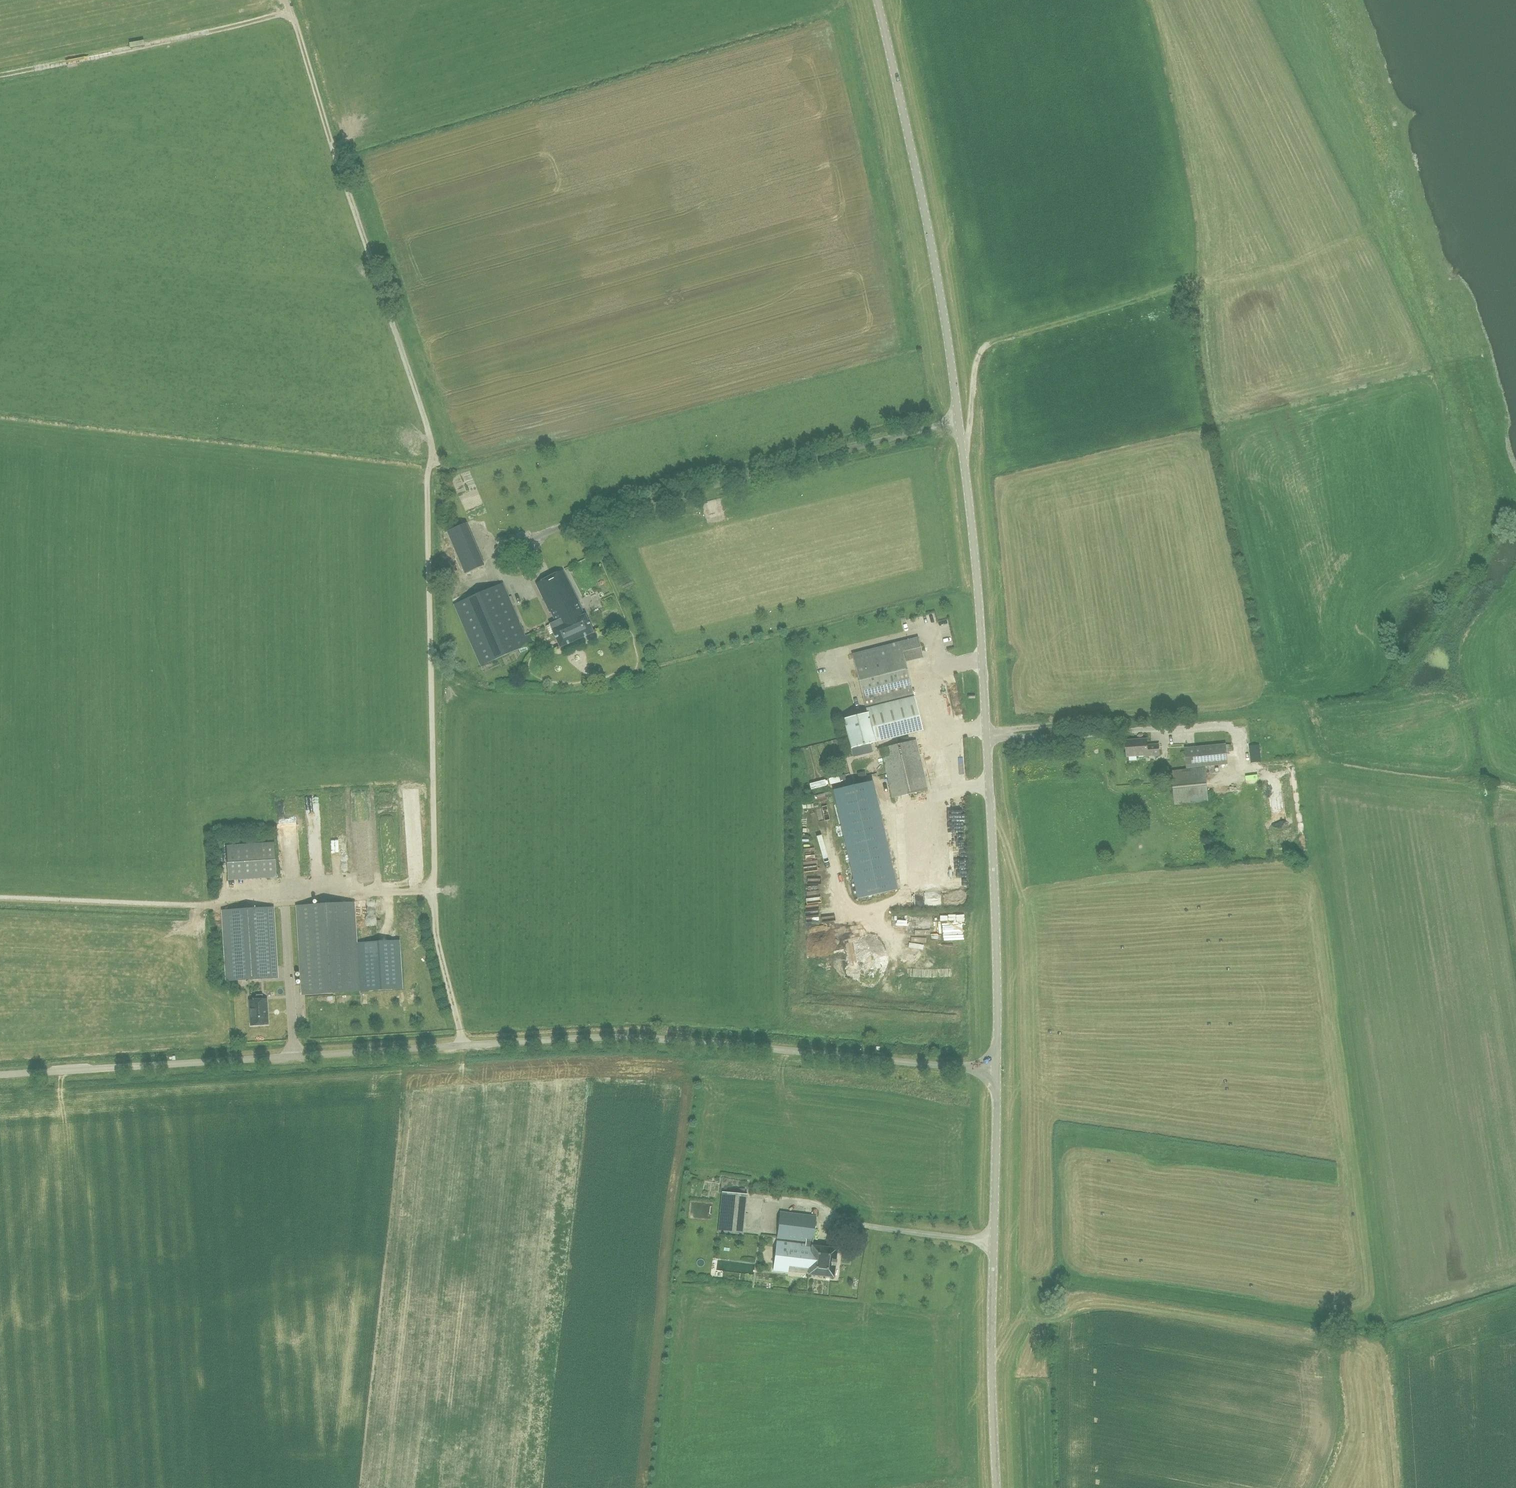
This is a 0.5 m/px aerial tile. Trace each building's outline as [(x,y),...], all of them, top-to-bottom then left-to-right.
[(466,523),(446,531),(464,573),(484,565),(466,523)] [(592,632),(562,570),(536,583),(555,621),(549,624),(559,647),(592,632)] [(525,635),(518,621),(502,583),(454,604),(481,665),(533,642),(529,633),(525,635)] [(590,606),(606,600),(600,586),(585,592),(590,606)] [(923,729),(905,661),(920,656),(915,637),(850,654),(866,713),(842,719),(850,748),(923,729)] [(917,691),(921,702),(927,700),(923,689),(917,691)] [(880,748),(892,797),(927,789),(915,739),(880,748)] [(1147,739),(1126,740),(1127,756),(1144,754),(1144,755),(1159,755),(1158,744),(1147,745),(1147,739)] [(1185,747),(1187,767),(1227,764),(1226,751),(1225,745),(1225,744),(1185,747)] [(1259,747),(1249,749),(1251,762),(1261,761),(1259,747)] [(1205,768),(1171,771),(1174,803),(1208,800),(1205,768)] [(880,775),(873,778),(879,796),(886,794),(880,775)] [(857,898),(897,890),(872,781),(833,790),(857,898)] [(367,788),(353,787),(353,803),(367,803),(367,788)] [(932,829),(931,816),(922,816),(923,829),(932,829)] [(346,837),(346,829),(331,829),(331,837),(346,837)] [(228,880),(277,877),(275,842),(226,845),(228,880)] [(320,859),(320,850),(308,849),(308,859),(320,859)] [(938,881),(954,874),(952,869),(936,876),(938,881)] [(908,889),(907,900),(930,900),(930,890),(921,890),(921,884),(915,884),(914,889),(908,889)] [(950,896),(958,898),(960,889),(952,887),(950,896)] [(296,905),(301,995),(360,991),(357,942),(354,902),(296,905)] [(279,977),(275,907),(226,909),(231,980),(279,977)] [(399,940),(357,942),(360,991),(402,989),(399,940)] [(245,1000),(245,987),(238,987),(237,999),(245,1000)] [(248,999),(250,1026),(269,1025),(267,998),(263,999),(263,994),(256,994),(256,999),(248,999)] [(690,1188),(687,1201),(695,1203),(697,1196),(712,1200),(714,1194),(690,1188)] [(748,1192),(724,1188),(718,1231),(742,1234),(748,1192)] [(696,1213),(697,1207),(687,1205),(686,1212),(696,1213)] [(776,1241),(773,1270),(788,1272),(789,1266),(809,1268),(808,1274),(833,1278),(837,1249),(812,1245),(816,1216),(780,1212),(777,1237),(805,1241),(805,1244),(776,1241)]
